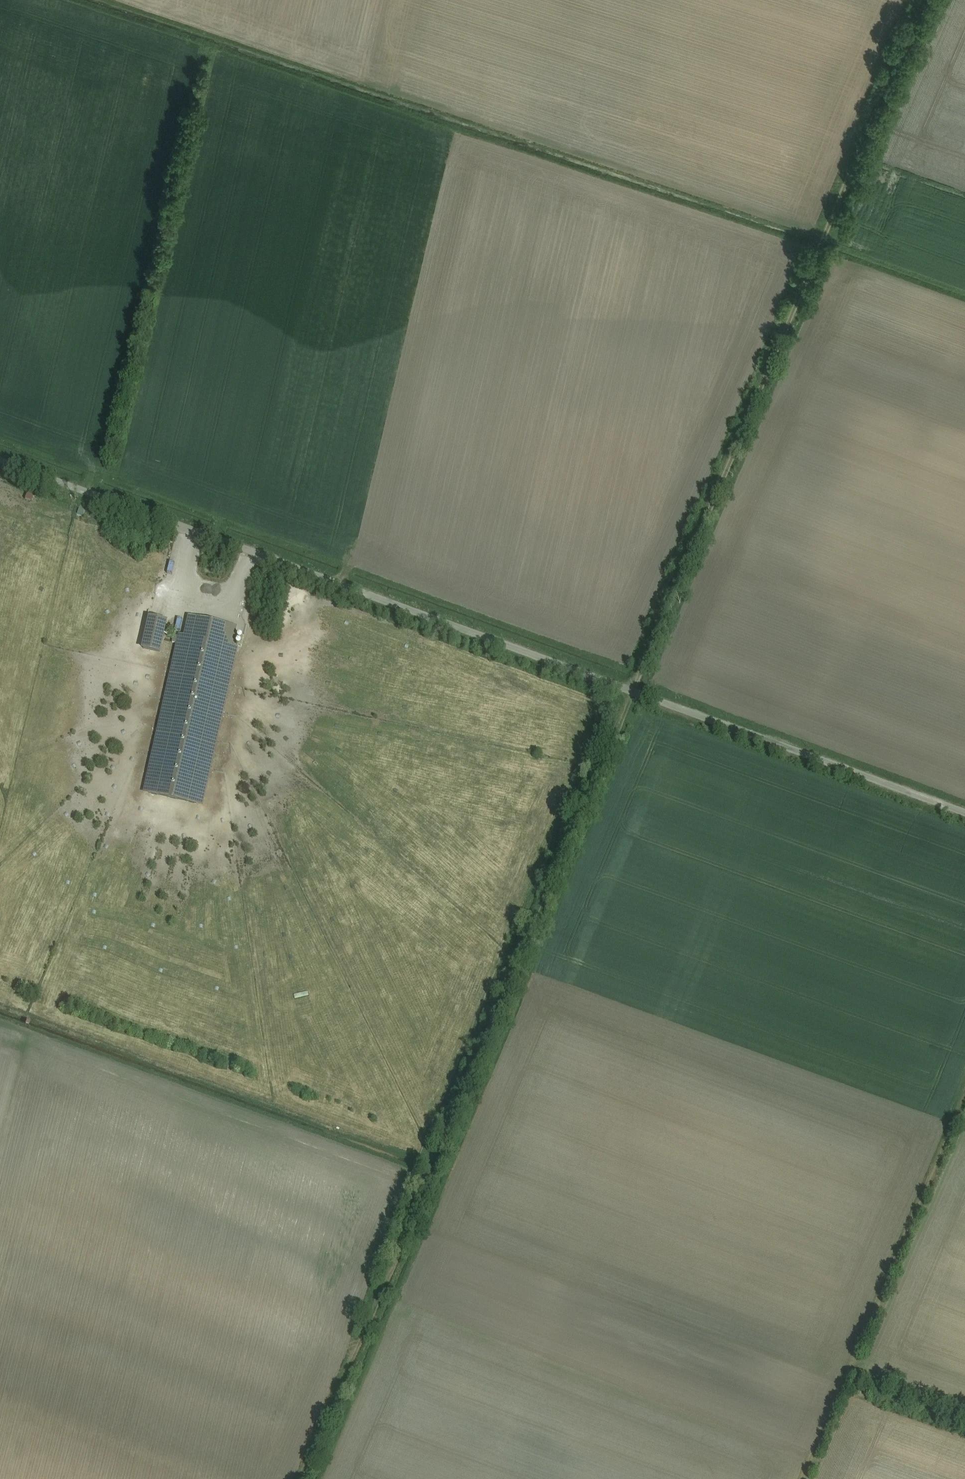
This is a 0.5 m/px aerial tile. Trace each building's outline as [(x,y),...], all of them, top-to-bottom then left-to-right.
[(143,794),(202,807),(238,649),(232,648),(237,628),(187,617),(183,637),(179,636),(178,638),(174,636),(172,644),(176,646),(143,794)] [(148,619),(141,651),(160,655),(167,623),(148,619)]
